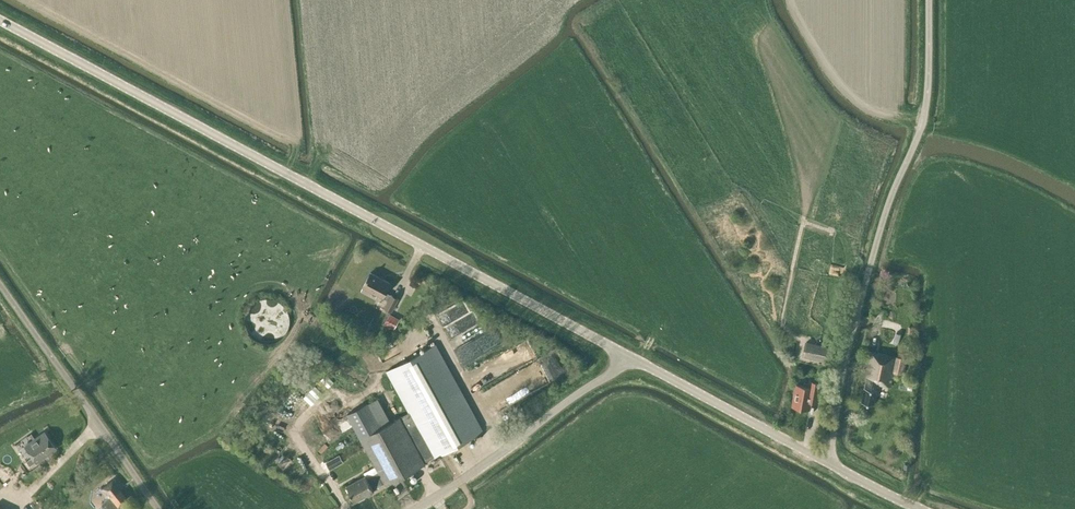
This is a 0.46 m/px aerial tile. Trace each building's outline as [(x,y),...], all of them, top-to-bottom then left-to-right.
[(363,286),(383,297),(388,300),(384,307),(392,311),(399,297),(392,294),(391,294),(386,292),(390,283),(370,272),(363,286)] [(384,324),(394,329),(400,319),(390,313),(384,324)] [(453,336),(458,346),(487,331),(481,321),(453,336)] [(802,357),(825,362),(828,346),(805,341),(802,357)] [(346,485),(355,501),(374,490),(373,489),(385,483),(386,485),(426,463),(425,461),(434,456),(435,457),(483,431),(435,343),(387,370),(415,421),(405,426),(400,416),(381,426),(368,402),(347,414),(378,471),(367,477),(366,475),(346,485)] [(383,362),(397,354),(393,347),(379,354),(383,362)] [(861,401),(874,403),(878,383),(889,385),(892,371),(901,373),(905,358),(868,350),(864,370),(868,370),(861,401)] [(796,383),(795,391),(793,392),(793,395),(794,397),(793,405),(809,407),(811,399),(813,397),(819,398),(821,381),(809,379),(809,380),(810,380),(810,382),(805,381),(803,382),(803,384),(796,383)] [(31,456),(25,460),(29,465),(55,446),(45,432),(24,447),(31,456)] [(327,458),(320,462),(326,474),(334,469),(327,458)] [(100,503),(105,508),(113,508),(126,499),(118,489),(121,486),(114,478),(101,488),(108,497),(100,503)]
